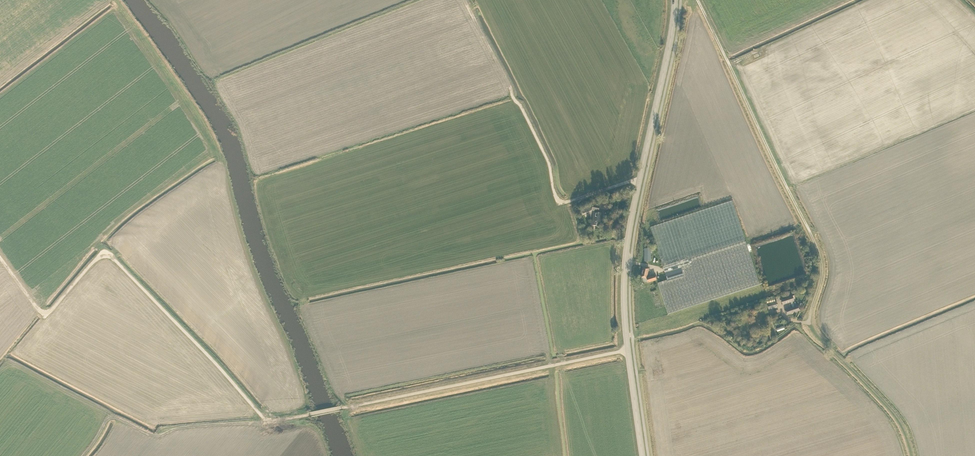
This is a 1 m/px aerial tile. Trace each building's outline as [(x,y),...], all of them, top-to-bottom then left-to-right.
[(650,227),(667,280),(658,283),(668,314),(759,285),(732,201),(650,227)] [(598,212),(599,206),(593,204),(591,211),(598,212)] [(591,211),(589,206),(581,209),(583,214),(591,211)] [(602,214),(594,212),(592,225),(599,226),(602,214)] [(646,278),(649,269),(643,267),(641,277),(642,278),(641,281),(648,283),(656,280),(655,276),(646,278)] [(792,302),(794,301),(792,296),(781,300),(783,305),(789,303),(791,308),(785,310),(786,315),(800,311),(799,306),(794,307),(792,302)] [(768,310),(778,308),(776,302),(775,302),(774,298),(766,300),(768,310)]
